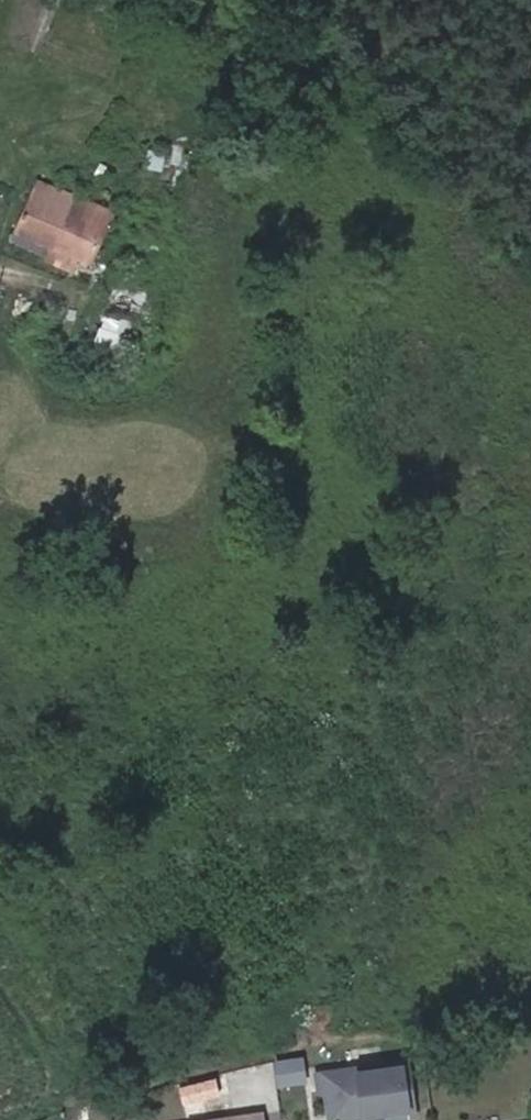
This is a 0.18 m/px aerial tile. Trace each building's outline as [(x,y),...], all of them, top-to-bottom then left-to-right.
[(102,210),(24,184),(9,234),(89,260),(102,210)] [(397,1053),(307,1065),(309,1082),(315,1081),(320,1111),(373,1104),(374,1110),(404,1106),(397,1053)] [(305,1054),(276,1058),(280,1083),(308,1079),(305,1054)] [(220,1076),(184,1082),(188,1107),(224,1101),(220,1076)] [(259,1104),(191,1113),(192,1119),(261,1119),(259,1104)]
